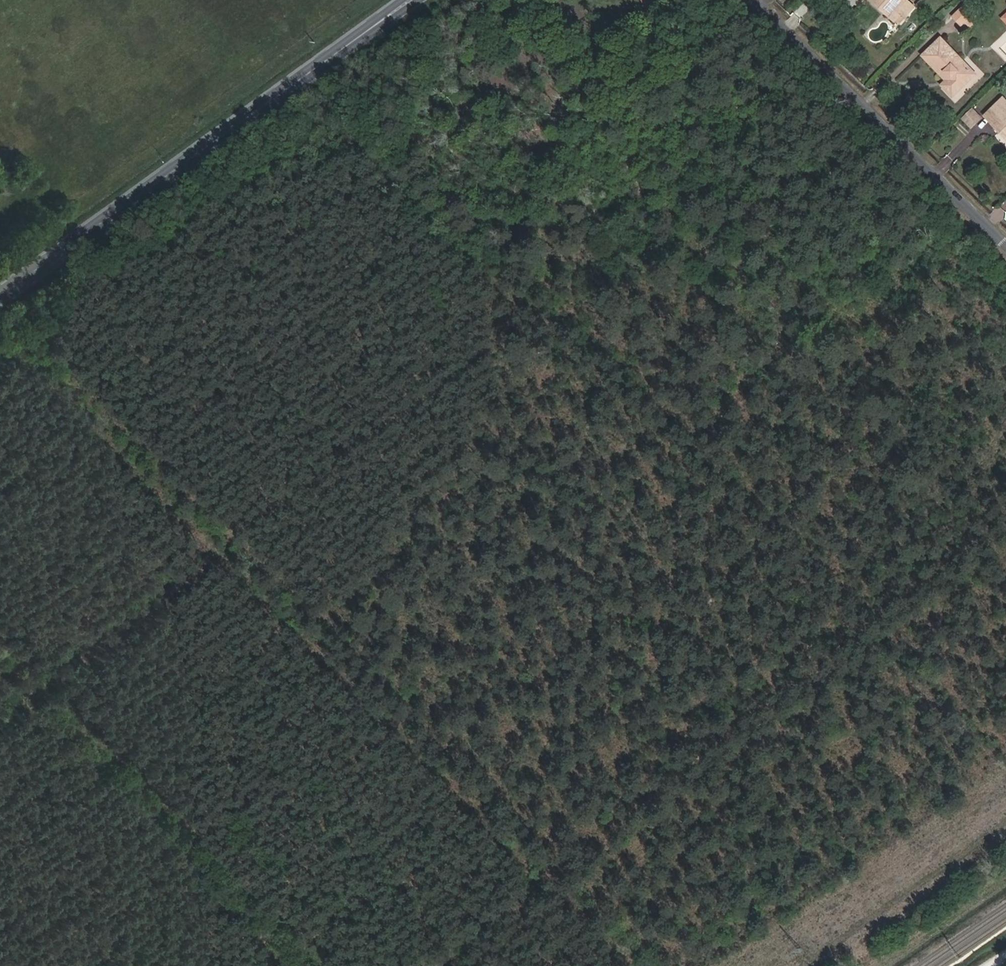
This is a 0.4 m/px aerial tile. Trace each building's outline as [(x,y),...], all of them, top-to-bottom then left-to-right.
[(895,26),(901,20),(904,22),(914,12),(902,0),(867,0),(895,26)] [(972,12),(965,4),(949,18),(956,25),(960,22),(972,12)] [(596,34),(568,10),(562,16),(589,41),(596,34)] [(997,17),(1005,26),(1005,25),(1005,10),(997,17)] [(977,17),(972,12),(960,22),(965,28),(977,17)] [(971,74),(937,40),(920,56),(940,75),(944,71),(949,78),(945,81),(940,85),(949,95),(971,74)] [(940,75),(945,81),(949,78),(944,71),(940,75)] [(1004,100),(985,117),(1000,131),(998,133),(1005,141),(1005,102),(1004,100)] [(971,109),(961,117),(969,128),(979,119),(971,109)]
